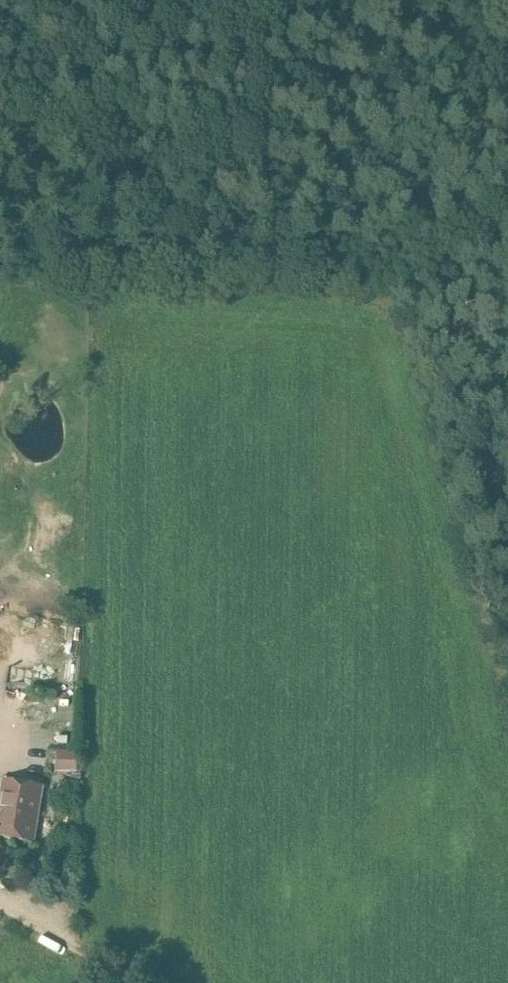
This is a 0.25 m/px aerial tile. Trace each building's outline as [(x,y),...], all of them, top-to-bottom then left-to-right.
[(77,770),(77,749),(55,749),(55,770),(77,770)] [(0,805),(0,836),(33,842),(43,786),(5,779),(0,805)]
